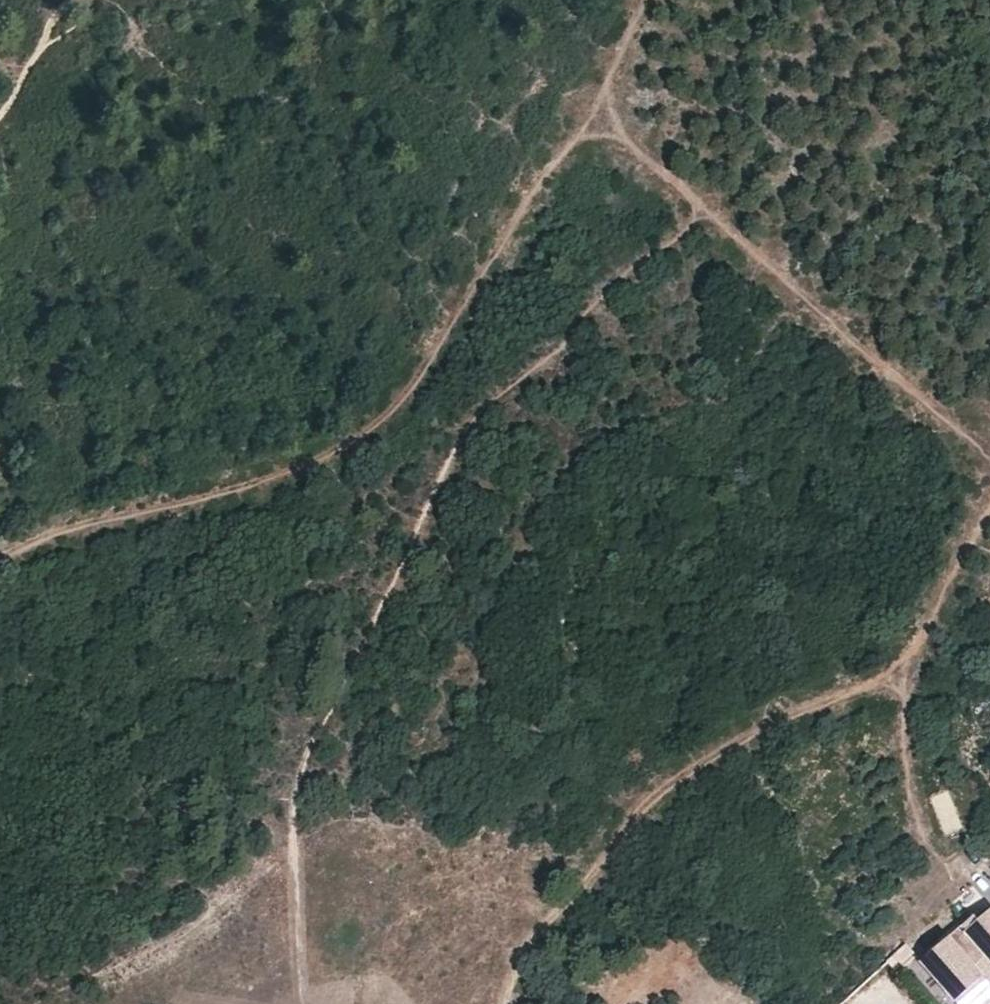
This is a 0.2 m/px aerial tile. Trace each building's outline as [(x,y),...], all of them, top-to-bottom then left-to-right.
[(988,977),(975,962),(988,951),(989,954),(989,901),(968,920),(972,924),(967,928),(964,924),(919,962),(955,1003),(982,1003),(989,997),(989,979),(988,977)] [(989,975),(989,954),(988,951),(975,962),(988,977),(989,975)]
